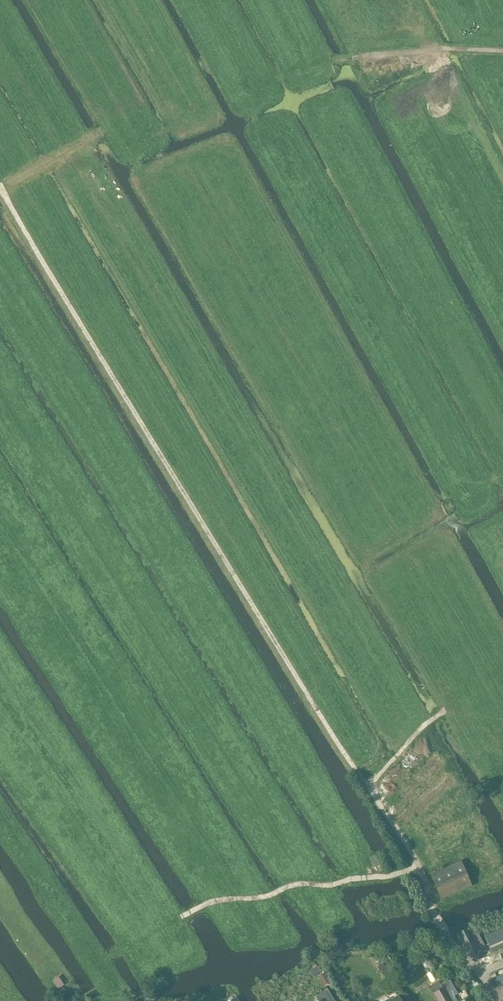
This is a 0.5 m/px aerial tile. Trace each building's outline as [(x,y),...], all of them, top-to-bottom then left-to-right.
[(441,899),(471,886),(461,861),(431,874),(441,899)] [(437,945),(432,948),(436,955),(442,951),(437,945)] [(107,962),(100,967),(107,977),(113,972),(107,962)] [(388,972),(382,963),(377,966),(383,975),(388,972)] [(318,966),(313,969),(316,974),(321,971),(318,966)] [(64,985),(58,976),(52,980),(58,989),(64,985)] [(430,985),(434,992),(439,1000),(442,1000),(448,997),(441,985),(438,980),(430,985)] [(441,985),(451,1000),(457,1000),(454,997),(458,995),(449,980),(441,985)] [(327,989),(315,996),(318,1000),(334,1000),(327,989)]
